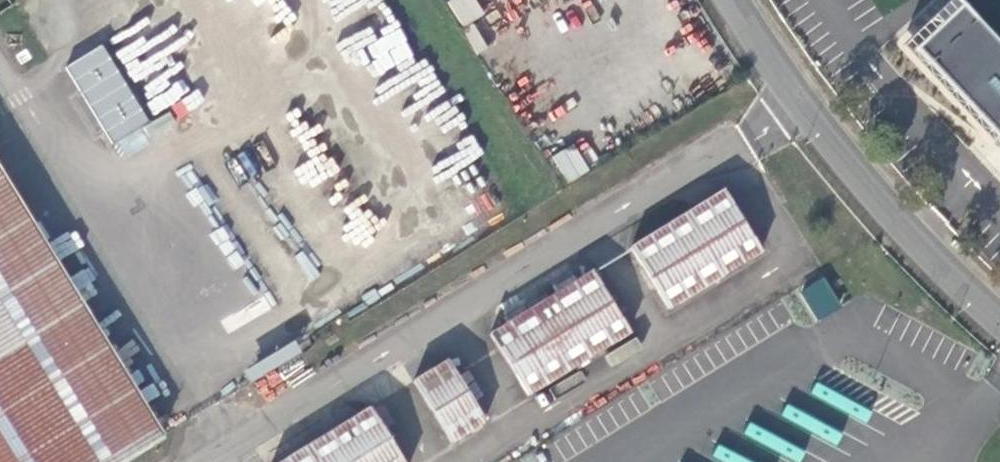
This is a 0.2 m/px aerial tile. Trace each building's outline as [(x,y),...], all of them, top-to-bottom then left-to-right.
[(446,3),(463,27),(485,12),(476,0),(450,0),(446,3)] [(973,22),(926,65),(999,145),(999,52),(973,22)] [(65,65),(110,145),(148,123),(103,44),(65,65)] [(566,182),(589,172),(576,145),(553,156),(566,182)] [(163,434),(0,172),(0,461),(118,461),(163,434)] [(632,249),(668,311),(761,254),(724,192),(632,249)] [(50,240),(58,258),(82,248),(74,230),(50,240)] [(72,274),(83,299),(98,292),(87,267),(72,274)] [(492,335),(528,396),(631,334),(593,273),(562,293),(554,279),(505,309),(512,323),(492,335)] [(799,291),(817,320),(841,305),(823,276),(799,291)] [(416,383),(450,444),(484,423),(448,363),(416,383)] [(371,409),(284,461),(403,461),(371,409)]
